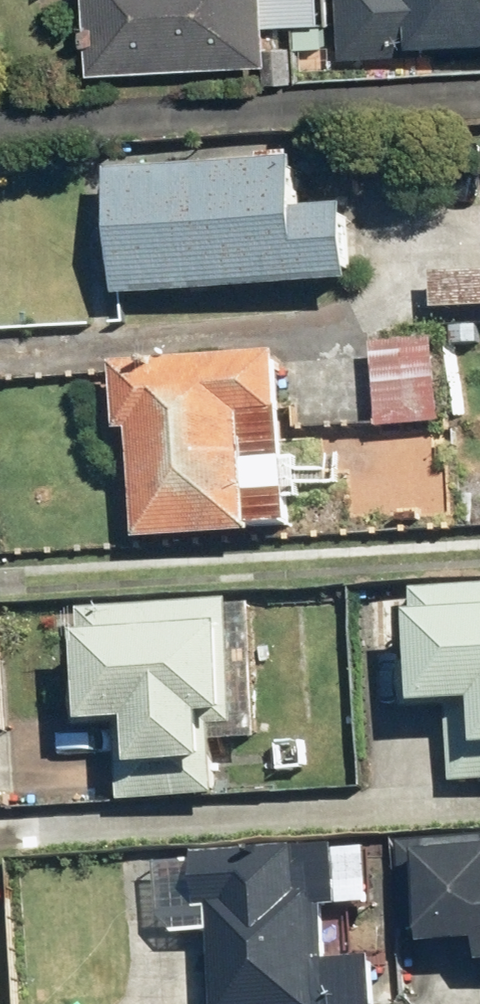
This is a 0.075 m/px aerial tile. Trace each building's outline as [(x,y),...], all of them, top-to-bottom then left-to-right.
[(267,35),(323,34),(322,0),(88,0),(89,78),(268,74),(267,35)] [(340,61),(479,52),(479,0),(336,0),(340,61)] [(352,291),(348,216),(302,219),(299,162),(104,174),(112,306),(352,291)] [(432,280),(434,316),(479,313),(479,277),(432,280)] [(437,348),(374,349),(375,436),(438,435),(437,348)] [(132,545),(288,539),(287,503),(298,503),(297,468),(285,469),(281,367),(113,374),(116,440),(128,440),(132,545)] [(415,587),(410,720),(453,722),(451,786),(479,787),(479,590),(415,587)] [(201,777),(200,728),(215,728),(216,749),(254,748),(251,610),(78,614),(80,734),(125,733),(126,778),(201,777)] [(399,843),(397,935),(417,936),(417,953),(478,954),(477,973),(479,973),(479,845),(399,843)] [(376,970),(324,969),(325,916),(370,916),(372,858),(194,855),(194,891),(210,891),(208,1003),(375,1003),(376,970)]
